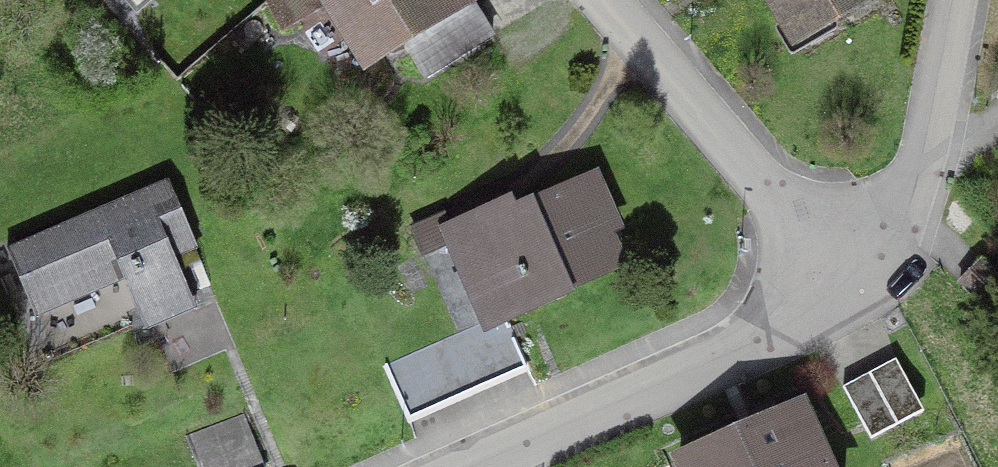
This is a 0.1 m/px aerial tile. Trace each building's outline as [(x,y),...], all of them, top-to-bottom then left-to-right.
[(266,1),(282,29),(316,0),(267,0),(266,1)] [(365,64),(403,41),(424,76),(492,36),(473,0),(328,0),(365,64)] [(795,34),(794,38),(859,0),(775,0),(795,34)] [(102,212),(9,250),(37,316),(123,278),(140,319),(192,297),(174,256),(197,246),(170,181),(141,196),(143,200),(105,217),(102,212)] [(487,321),(489,324),(504,317),(619,263),(604,229),(614,224),(594,181),(529,209),(524,198),(450,231),(443,216),(412,230),(422,251),(450,238),(487,321)] [(982,261),(960,283),(997,318),(997,278),(982,261)] [(526,368),(504,317),(489,324),(487,321),(386,367),(409,420),(526,368)] [(895,359),(843,387),(871,440),(924,412),(895,359)] [(682,466),(827,466),(800,406),(679,459),(682,466)] [(186,436),(197,466),(264,466),(244,414),(186,436)]
